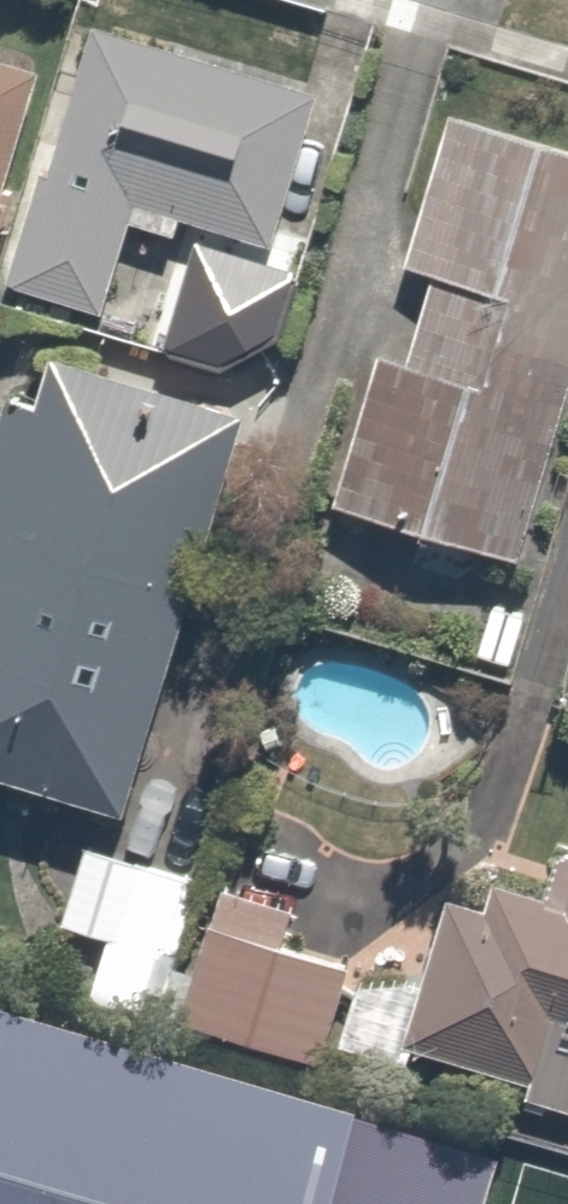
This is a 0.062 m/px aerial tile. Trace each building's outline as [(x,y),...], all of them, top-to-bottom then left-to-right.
[(332,86),(111,16),(26,288),(114,316),(151,199),(283,241),(332,86)] [(72,78),(0,55),(0,302),(72,78)] [(383,361),(347,511),(554,560),(567,501),(567,155),(449,127),(417,262),(458,272),(434,373),(383,361)] [(305,281),(214,250),(179,355),(270,385),(305,281)] [(49,343),(0,507),(0,596),(16,601),(0,654),(0,767),(155,814),(276,411),(49,343)] [(479,863),(424,1066),(567,1104),(567,840),(558,837),(547,881),(479,863)] [(223,879),(88,843),(67,925),(202,960),(223,879)] [(381,978),(234,934),(209,1021),(355,1065),(381,978)] [(490,1167),(0,1022),(0,1203),(479,1203),(490,1167)]
